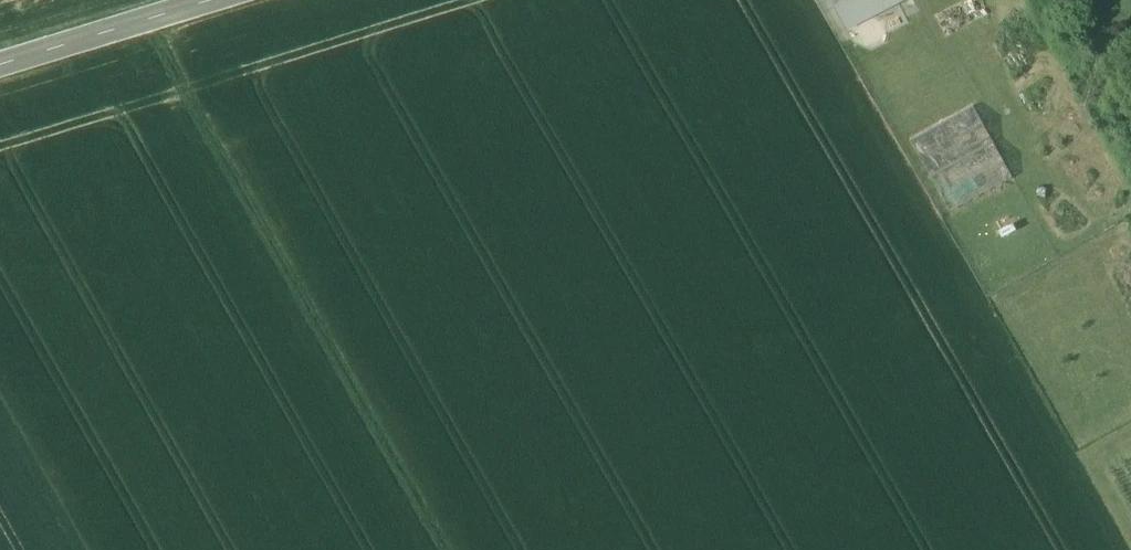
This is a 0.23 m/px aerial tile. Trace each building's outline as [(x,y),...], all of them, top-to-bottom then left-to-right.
[(835,6),(846,26),(895,0),(846,0),(835,6)] [(846,26),(855,43),(872,50),(889,42),(890,32),(910,22),(907,17),(919,11),(912,0),(895,0),(846,26)] [(975,105),(911,140),(951,213),(1014,178),(975,105)]
